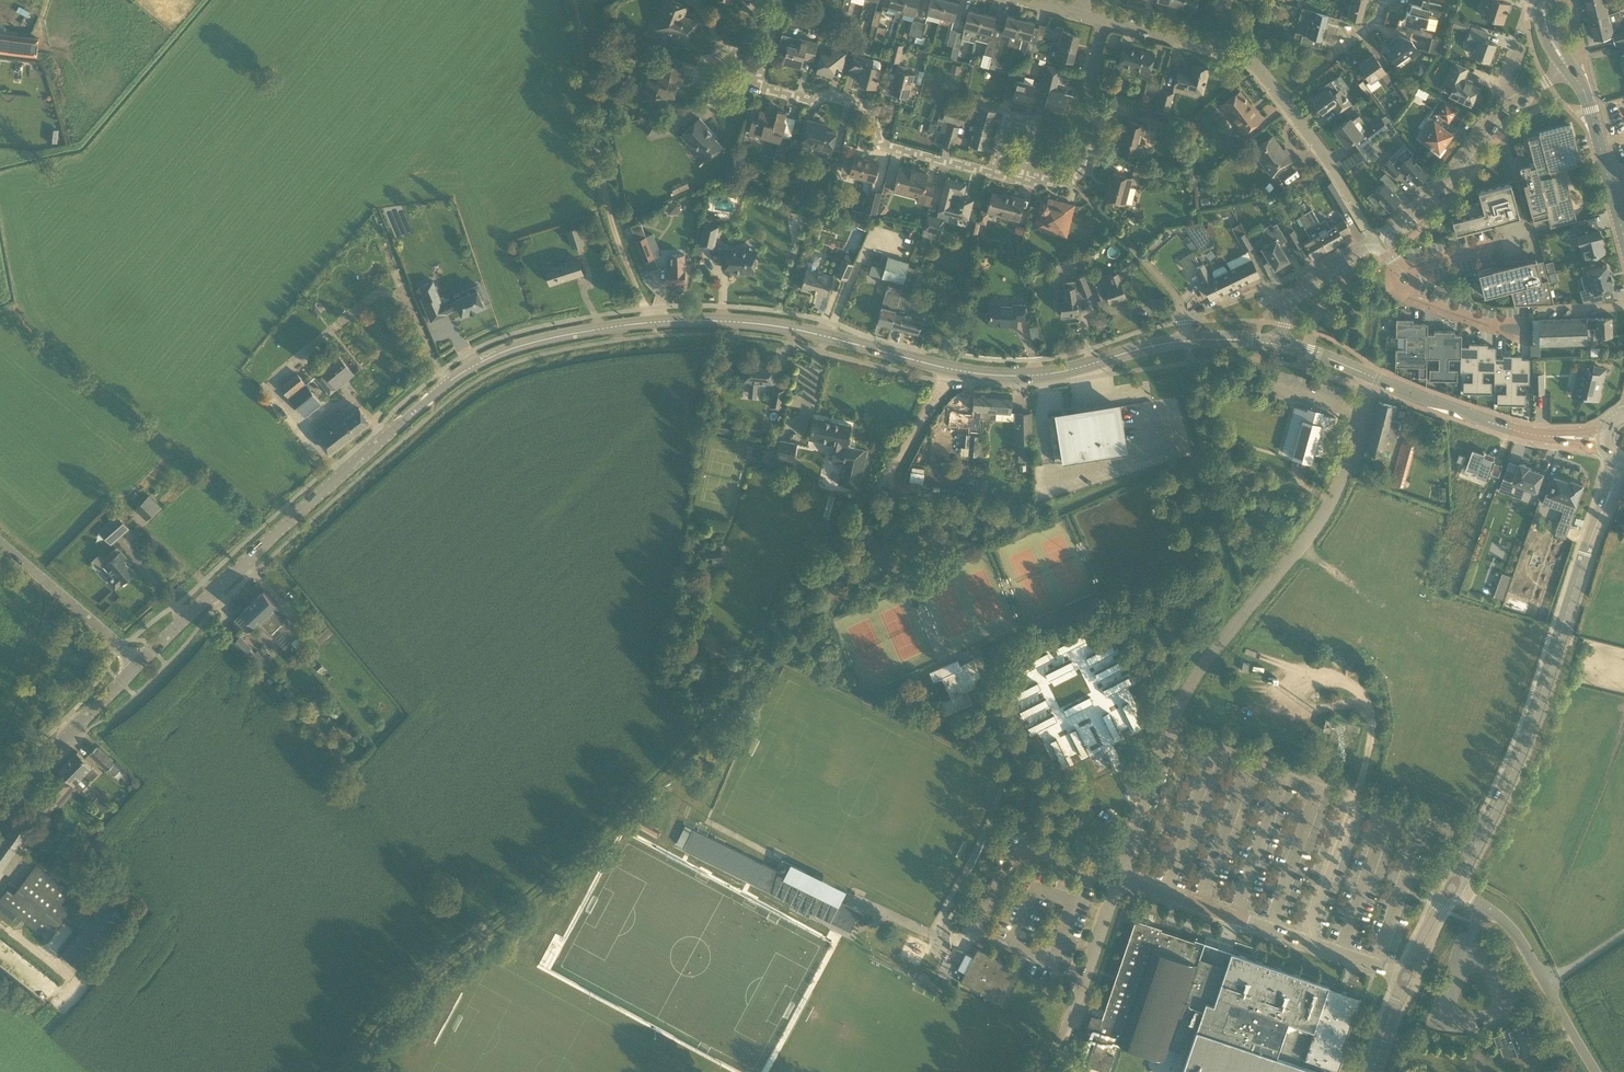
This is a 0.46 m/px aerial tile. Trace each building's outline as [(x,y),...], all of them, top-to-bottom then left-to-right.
[(687,18),(683,16),(687,6),(672,0),(667,0),(655,28),(685,41),(690,28),(694,30),(697,22),(687,18)] [(843,1),(842,7),(841,9),(848,11),(851,0),(844,0),(843,1)] [(888,8),(887,12),(895,14),(894,18),(900,20),(901,11),(904,0),(890,0),(888,8)] [(915,15),(919,0),(904,0),(901,11),(915,15)] [(945,0),(930,0),(927,13),(940,17),(945,0)] [(954,20),(959,3),(947,0),(945,0),(940,17),(954,20)] [(1182,7),(1195,10),(1197,0),(1183,0),(1182,7)] [(1350,6),(1347,17),(1362,21),(1367,3),(1369,3),(1370,0),(1351,0),(1350,6)] [(1423,0),(1422,0),(1421,7),(1411,4),(1409,11),(1407,10),(1404,22),(1414,25),(1425,28),(1429,10),(1432,11),(1431,13),(1438,15),(1441,5),(1423,0)] [(1483,1),(1486,2),(1482,16),(1503,22),(1509,4),(1501,1),(1502,0),(1483,0),(1483,1)] [(1590,19),(1609,14),(1608,9),(1606,0),(1585,0),(1590,19)] [(1300,42),(1310,45),(1320,48),(1329,15),(1301,8),(1298,19),(1311,22),(1307,36),(1302,35),(1300,42)] [(870,32),(875,33),(877,26),(878,26),(881,12),(875,10),(871,25),(872,25),(870,32)] [(975,39),(982,14),(968,10),(965,21),(964,27),(963,33),(957,31),(953,46),(954,46),(951,58),(954,59),(956,59),(959,48),(962,38),(975,41),(975,39)] [(1619,10),(1617,11),(1609,14),(1590,19),(1595,41),(1614,36),(1614,34),(1611,23),(1622,21),(1619,10)] [(988,40),(989,33),(991,34),(995,17),(982,14),(975,39),(988,42),(988,40)] [(1014,46),(1021,19),(1007,16),(1003,33),(1010,35),(1008,44),(1014,46)] [(1453,26),(1468,31),(1470,23),(1455,18),(1453,26)] [(1021,19),(1014,46),(1019,48),(1022,38),(1029,39),(1028,41),(1035,43),(1036,39),(1038,29),(1033,28),(1034,23),(1021,19)] [(915,36),(919,21),(913,20),(909,34),(915,36)] [(915,36),(916,36),(914,42),(923,45),(925,37),(922,36),(925,23),(919,21),(915,36)] [(1038,29),(1036,39),(1042,41),(1046,26),(1039,24),(1038,29)] [(875,33),(875,37),(874,38),(883,41),(886,28),(878,26),(877,26),(875,33)] [(1411,32),(1422,35),(1423,30),(1413,26),(1411,32)] [(1472,55),(1479,57),(1489,61),(1495,44),(1484,40),(1487,32),(1471,27),(1465,43),(1475,47),(1472,55)] [(953,46),(957,31),(951,30),(947,44),(953,46)] [(1059,44),(1076,48),(1079,34),(1062,30),(1059,44)] [(1614,34),(1614,36),(1616,45),(1623,43),(1623,31),(1614,34)] [(36,57),(38,39),(24,37),(18,37),(0,34),(0,53),(36,57)] [(1411,39),(1401,37),(1400,38),(1397,41),(1393,40),(1387,44),(1390,48),(1387,50),(1396,62),(1409,53),(1412,57),(1419,52),(1411,39)] [(813,42),(799,38),(797,47),(788,44),(783,63),(800,68),(803,57),(812,60),(815,49),(817,43),(813,42)] [(1438,54),(1444,42),(1432,38),(1429,51),(1438,54)] [(1041,45),(1042,41),(1036,39),(1035,43),(1031,57),(1049,61),(1050,56),(1050,55),(1048,54),(1038,51),(1040,44),(1041,45)] [(991,56),(995,41),(988,40),(988,42),(984,54),(991,56)] [(991,56),(989,64),(995,66),(997,58),(1001,43),(995,41),(991,56)] [(1031,58),(1031,57),(1035,43),(1028,41),(1024,57),(1031,58)] [(1076,48),(1059,44),(1051,42),(1048,54),(1050,55),(1050,56),(1072,62),(1076,48)] [(899,61),(902,46),(893,44),(889,59),(899,61)] [(1149,73),(1154,54),(1123,46),(1118,65),(1149,73)] [(842,67),(846,53),(832,49),(830,55),(821,53),(816,72),(829,75),(829,73),(834,74),(836,66),(842,67)] [(875,87),(878,77),(880,68),(881,65),(881,63),(880,61),(878,60),(873,59),(873,60),(853,54),(849,69),(862,72),(859,83),(875,87)] [(1385,71),(1373,55),(1359,65),(1371,81),(1377,76),(1382,83),(1389,78),(1384,71),(1385,71)] [(1454,63),(1447,79),(1455,83),(1450,95),(1460,100),(1470,104),(1478,87),(1471,84),(1472,80),(1464,76),(1467,69),(1457,65),(1454,63)] [(684,68),(669,64),(668,67),(662,66),(658,82),(648,79),(645,91),(653,93),(653,94),(673,100),(677,82),(680,83),(684,68)] [(908,96),(908,95),(914,97),(918,82),(911,81),(913,74),(905,72),(906,66),(898,64),(891,91),(908,96)] [(1008,64),(1006,73),(1010,74),(1013,71),(1015,69),(1016,66),(1008,64)] [(1054,91),(1056,82),(1060,67),(1048,64),(1044,79),(1040,93),(1047,95),(1045,106),(1062,110),(1066,94),(1054,91)] [(1202,93),(1209,68),(1193,64),(1191,71),(1178,67),(1174,85),(1202,93)] [(1009,76),(1006,87),(1015,89),(1013,98),(1029,102),(1031,92),(1033,84),(1023,81),(1025,74),(1013,71),(1010,74),(1009,76)] [(1410,94),(1398,78),(1391,83),(1402,99),(1410,94)] [(1372,92),(1363,80),(1359,84),(1368,95),(1372,92)] [(1331,81),(1324,86),(1326,88),(1311,99),(1322,113),(1332,105),(1338,113),(1351,103),(1340,89),(1338,90),(1331,81)] [(1433,104),(1436,95),(1417,87),(1414,96),(1433,104)] [(1168,112),(1173,93),(1162,90),(1158,109),(1168,112)] [(1243,132),(1262,118),(1257,111),(1256,112),(1240,91),(1222,104),(1243,132)] [(936,121),(973,131),(989,135),(996,111),(980,106),(975,123),(964,120),(966,114),(958,111),(962,98),(950,95),(946,108),(941,106),(936,121)] [(1441,99),(1427,118),(1433,123),(1433,122),(1434,122),(1439,115),(1444,119),(1448,122),(1456,110),(1447,104),(1441,99)] [(1166,114),(1140,107),(1137,119),(1163,126),(1166,114)] [(780,140),(785,121),(783,121),(785,112),(777,110),(776,115),(760,111),(757,121),(752,120),(749,132),(780,140)] [(1346,144),(1361,133),(1354,123),(1361,118),(1354,110),(1347,115),(1349,118),(1334,129),(1346,144)] [(900,122),(917,121),(917,113),(899,114),(900,122)] [(1381,119),(1365,131),(1371,138),(1386,127),(1384,124),(1389,120),(1390,123),(1392,120),(1387,113),(1382,116),(1383,117),(1381,119)] [(699,118),(681,135),(688,143),(704,161),(707,159),(721,146),(710,134),(712,132),(699,118)] [(1146,124),(1125,119),(1117,150),(1138,156),(1141,145),(1137,145),(1141,132),(1144,133),(1146,124)] [(831,152),(833,143),(836,132),(825,130),(826,125),(807,120),(802,143),(814,146),(814,148),(831,152)] [(973,131),(936,121),(935,120),(934,124),(930,123),(928,128),(934,130),(935,127),(938,128),(939,125),(942,126),(940,131),(946,133),(942,145),(953,148),(957,132),(963,134),(962,136),(971,138),(969,144),(985,149),(989,135),(973,131)] [(1433,123),(1421,140),(1433,149),(1431,151),(1440,157),(1446,149),(1443,147),(1452,135),(1443,128),(1440,126),(1434,122),(1433,122),(1433,123)] [(1550,226),(1576,219),(1564,174),(1562,174),(1560,166),(1580,161),(1577,151),(1570,124),(1539,132),(1539,135),(1529,138),(1528,138),(1527,138),(1534,162),(1519,166),(1533,221),(1548,217),(1550,226)] [(49,128),(47,141),(57,143),(59,129),(49,128)] [(1273,176),(1294,160),(1288,152),(1286,154),(1272,136),(1253,150),(1273,176)] [(786,159),(787,159),(798,162),(800,155),(788,152),(786,159)] [(844,157),(841,170),(850,173),(850,176),(859,178),(859,177),(873,181),(876,172),(878,161),(855,155),(854,160),(844,157)] [(1405,173),(1404,174),(1405,175),(1407,177),(1408,176),(1416,185),(1427,174),(1421,167),(1423,165),(1423,166),(1424,165),(1417,158),(1416,158),(1416,159),(1415,160),(1409,155),(1402,162),(1397,157),(1391,162),(1388,159),(1381,165),(1392,177),(1399,171),(1398,170),(1400,168),(1405,173)] [(1151,179),(1151,178),(1160,181),(1161,179),(1162,179),(1164,174),(1153,171),(1154,170),(1135,165),(1132,174),(1151,179)] [(929,204),(934,188),(925,186),(928,175),(900,167),(893,190),(919,197),(918,201),(929,204)] [(1131,178),(1111,173),(1104,198),(1124,203),(1131,178)] [(1383,182),(1372,192),(1382,203),(1388,210),(1400,200),(1393,193),(1398,188),(1385,173),(1379,178),(1383,182)] [(922,235),(929,237),(938,239),(939,233),(940,233),(943,221),(948,222),(950,214),(968,219),(973,200),(962,197),(965,184),(946,179),(937,217),(928,215),(927,220),(925,220),(924,226),(922,235)] [(1332,182),(1323,188),(1328,196),(1337,190),(1332,182)] [(1455,234),(1494,223),(1497,222),(1498,224),(1512,220),(1512,219),(1519,217),(1510,183),(1478,192),(1481,202),(1465,206),(1468,216),(1452,220),(1455,234)] [(717,189),(715,199),(725,201),(726,191),(717,189)] [(875,212),(880,193),(870,190),(865,210),(875,212)] [(1018,219),(1023,199),(1010,196),(1009,198),(992,193),(987,211),(1018,219)] [(1066,236),(1074,205),(1048,198),(1047,203),(1043,202),(1040,204),(1034,228),(1066,236)] [(1342,198),(1333,204),(1339,215),(1348,209),(1342,198)] [(668,204),(668,214),(678,213),(678,203),(668,204)] [(1312,209),(1305,212),(1327,249),(1344,240),(1342,236),(1350,231),(1343,220),(1331,227),(1326,219),(1320,223),(1312,209)] [(1304,243),(1307,248),(1313,258),(1327,249),(1305,212),(1298,217),(1311,238),(1304,243)] [(857,225),(867,230),(871,219),(861,215),(857,225)] [(719,225),(710,223),(711,217),(705,216),(699,245),(713,249),(719,225)] [(1589,232),(1585,218),(1572,222),(1574,229),(1572,230),(1574,238),(1580,236),(1585,256),(1592,254),(1596,253),(1603,251),(1599,238),(1601,238),(1599,229),(1589,232)] [(646,236),(640,222),(631,226),(636,240),(644,261),(654,257),(646,236)] [(1206,231),(1200,222),(1184,225),(1194,240),(1200,250),(1213,242),(1206,231)] [(1234,234),(1245,251),(1254,246),(1244,228),(1243,228),(1240,223),(1231,228),(1234,234)] [(1286,239),(1276,223),(1272,225),(1271,223),(1264,228),(1263,232),(1265,235),(1270,237),(1272,240),(1261,247),(1265,252),(1263,253),(1268,262),(1270,261),(1274,268),(1288,259),(1279,244),(1286,239)] [(1294,249),(1302,244),(1294,229),(1294,230),(1290,223),(1282,227),(1286,234),(1294,249)] [(579,226),(567,230),(572,248),(584,244),(579,226)] [(754,274),(756,249),(723,248),(722,267),(730,267),(730,272),(754,274)] [(1184,269),(1193,263),(1198,261),(1193,252),(1179,260),(1184,269)] [(1228,270),(1236,287),(1259,276),(1251,259),(1250,259),(1247,252),(1226,261),(1231,268),(1228,270)] [(852,263),(855,257),(846,253),(843,259),(842,259),(836,274),(846,279),(853,264),(852,263)] [(891,327),(918,334),(923,317),(907,313),(915,283),(913,283),(916,269),(921,256),(912,253),(909,266),(908,266),(891,327)] [(684,263),(684,254),(670,254),(670,267),(666,267),(666,283),(685,282),(684,270),(684,263)] [(807,269),(806,269),(800,289),(828,296),(833,276),(815,271),(816,266),(819,264),(820,260),(818,257),(815,255),(811,255),(808,257),(807,261),(809,265),(807,269)] [(880,312),(877,323),(891,327),(908,266),(909,262),(899,259),(888,256),(882,278),(889,280),(880,312)] [(1500,268),(1478,273),(1484,296),(1511,290),(1514,305),(1554,303),(1544,263),(1543,263),(1537,264),(1536,259),(1530,260),(1530,258),(1507,261),(1508,266),(1500,268)] [(583,274),(578,259),(545,269),(550,284),(583,274)] [(1552,261),(1545,263),(1548,271),(1555,270),(1552,261)] [(1220,295),(1211,278),(1204,263),(1196,267),(1203,282),(1211,299),(1220,295)] [(1594,264),(1581,267),(1583,276),(1589,277),(1591,284),(1586,285),(1587,288),(1580,290),(1583,302),(1604,302),(1601,291),(1613,288),(1610,280),(1612,279),(1610,272),(1608,273),(1606,264),(1595,267),(1594,264)] [(1228,270),(1227,270),(1225,267),(1222,265),(1213,270),(1212,273),(1214,276),(1211,278),(1220,295),(1236,287),(1228,270)] [(1558,281),(1555,271),(1548,273),(1551,283),(1558,281)] [(1102,287),(1106,297),(1104,298),(1105,299),(1107,300),(1109,300),(1110,302),(1125,296),(1117,273),(1112,275),(1109,276),(1110,279),(1102,282),(1104,286),(1102,287)] [(1061,313),(1061,315),(1078,312),(1077,302),(1075,291),(1080,290),(1083,297),(1092,293),(1087,280),(1084,274),(1075,277),(1076,280),(1063,282),(1065,293),(1068,292),(1069,299),(1059,301),(1057,301),(1058,313),(1061,313)] [(1102,287),(1100,283),(1098,284),(1095,276),(1088,279),(1096,301),(1104,298),(1106,297),(1102,287)] [(421,299),(431,321),(447,314),(446,313),(458,308),(462,315),(470,312),(470,313),(477,310),(476,309),(484,305),(482,298),(484,298),(483,295),(479,287),(478,285),(476,286),(464,291),(461,292),(462,294),(452,299),(453,300),(443,304),(433,281),(420,287),(424,297),(421,299)] [(989,302),(988,313),(988,324),(1005,325),(1005,326),(1016,326),(1016,319),(1024,320),(1025,304),(1013,304),(1013,305),(997,305),(997,303),(989,302)] [(1611,317),(1538,319),(1539,345),(1587,344),(1586,328),(1596,328),(1596,335),(1611,335),(1611,317)] [(1427,343),(1427,334),(1428,324),(1413,323),(1413,319),(1396,319),(1396,337),(1406,337),(1405,343),(1427,343)] [(1427,359),(1439,359),(1438,369),(1429,369),(1429,380),(1443,380),(1444,331),(1434,331),(1434,334),(1427,334),(1427,343),(1427,359)] [(1462,335),(1455,335),(1455,331),(1444,331),(1443,380),(1457,381),(1457,370),(1448,369),(1449,359),(1460,360),(1461,347),(1461,346),(1462,335)] [(1395,349),(1395,367),(1419,367),(1418,377),(1424,378),(1426,378),(1427,367),(1427,359),(1427,343),(1405,343),(1405,349),(1395,349)] [(1460,360),(1460,371),(1472,371),(1472,382),(1463,382),(1463,393),(1477,393),(1478,344),(1469,343),(1469,347),(1462,347),(1462,346),(1461,346),(1461,347),(1460,360)] [(1478,344),(1477,393),(1491,393),(1491,382),(1482,382),(1482,372),(1494,372),(1495,372),(1495,358),(1495,347),(1487,347),(1487,344),(1478,344)] [(1494,372),(1494,383),(1506,383),(1506,393),(1497,393),(1497,404),(1511,405),(1512,355),(1503,355),(1503,358),(1495,358),(1495,372),(1494,372)] [(1512,355),(1511,405),(1525,405),(1525,394),(1516,394),(1516,383),(1529,383),(1529,359),(1521,359),(1521,355),(1512,355)] [(315,376),(330,394),(354,374),(339,356),(315,376)] [(777,368),(742,365),(741,379),(750,380),(748,397),(756,398),(758,383),(766,384),(766,382),(773,382),(775,383),(777,368)] [(1581,366),(1573,398),(1582,400),(1582,397),(1598,401),(1598,400),(1596,399),(1598,392),(1604,369),(1593,367),(1594,366),(1593,366),(1592,371),(1589,371),(1590,368),(1581,366)] [(1543,373),(1533,374),(1533,371),(1532,371),(1533,400),(1534,400),(1533,394),(1543,393),(1543,374),(1543,373)] [(785,388),(774,386),(769,408),(780,411),(785,388)] [(980,412),(984,412),(985,393),(974,392),(972,410),(971,429),(979,430),(980,419),(980,412)] [(980,412),(980,419),(980,418),(1008,420),(1008,412),(1011,413),(1012,396),(985,393),(984,412),(980,412)] [(1396,406),(1379,402),(1365,451),(1383,456),(1387,440),(1394,442),(1400,423),(1392,420),(1393,417),(1396,406)] [(1117,406),(1048,417),(1049,428),(1055,460),(1124,449),(1117,406)] [(1291,417),(1283,445),(1294,447),(1291,457),(1301,460),(1311,463),(1314,453),(1324,456),(1335,417),(1322,414),(1319,423),(1305,419),(1307,410),(1294,406),(1291,417)] [(370,424),(363,415),(358,409),(346,418),(341,411),(314,432),(331,454),(370,424)] [(1016,413),(1015,413),(1015,421),(1015,445),(1017,445),(1017,454),(1018,454),(1018,462),(1030,461),(1031,461),(1031,454),(1030,424),(1030,413),(1016,413)] [(809,439),(825,443),(825,445),(835,447),(834,449),(832,448),(831,454),(829,456),(829,459),(830,462),(833,463),(836,463),(837,461),(845,462),(840,485),(848,486),(859,489),(867,450),(847,446),(851,425),(813,417),(811,428),(809,439)] [(1217,442),(1214,426),(1200,428),(1202,442),(1207,441),(1207,443),(1217,442)] [(962,431),(960,454),(978,456),(979,442),(988,442),(989,433),(980,432),(979,436),(971,435),(971,432),(962,431)] [(793,466),(797,444),(780,441),(776,462),(793,466)] [(1433,455),(1442,457),(1446,443),(1436,441),(1433,455)] [(1403,487),(1415,445),(1402,442),(1390,483),(1403,487)] [(1471,451),(1465,469),(1476,473),(1475,476),(1487,481),(1494,461),(1481,457),(1482,454),(1471,451)] [(1457,457),(1456,461),(1465,463),(1465,462),(1467,456),(1464,455),(1459,453),(1457,457)] [(1506,469),(1499,487),(1501,488),(1502,488),(1513,492),(1515,487),(1516,487),(1524,490),(1534,494),(1541,473),(1534,470),(1532,470),(1527,468),(1528,466),(1519,463),(1519,465),(1517,471),(1516,472),(1506,469)] [(1552,506),(1555,498),(1566,502),(1559,522),(1569,525),(1580,493),(1579,493),(1582,484),(1570,480),(1570,482),(1554,477),(1552,484),(1551,484),(1550,487),(1548,494),(1546,493),(1543,503),(1552,506)] [(158,506),(148,497),(137,508),(147,518),(158,506)] [(99,530),(111,543),(128,528),(117,515),(99,530)] [(891,566),(898,558),(869,531),(858,543),(866,550),(868,552),(865,556),(872,564),(876,559),(887,570),(891,566)] [(104,558),(100,553),(91,560),(99,570),(104,565),(113,575),(111,576),(113,577),(109,580),(115,588),(120,584),(135,572),(124,559),(127,557),(117,546),(104,558)] [(722,564),(721,547),(717,547),(717,549),(706,550),(706,548),(704,548),(705,565),(707,565),(707,562),(718,561),(718,564),(722,564)] [(1496,588),(1494,596),(1502,599),(1505,591),(1496,588)] [(252,601),(291,642),(303,655),(306,651),(301,645),(302,644),(296,638),(301,633),(287,618),(283,621),(272,609),(277,605),(271,599),(264,591),(252,601)] [(252,601),(241,612),(242,612),(235,619),(243,627),(248,632),(260,621),(272,634),(285,648),(291,642),(252,601)] [(1082,632),(1056,646),(1061,654),(1087,640),(1082,632)] [(244,655),(253,647),(241,634),(232,642),(244,655)] [(1251,645),(1287,656),(1289,648),(1253,638),(1251,645)] [(1110,646),(1083,659),(1088,669),(1114,655),(1110,646)] [(268,661),(257,649),(247,659),(257,670),(268,661)] [(1047,650),(1020,665),(1024,672),(1052,658),(1047,650)] [(1071,658),(1045,672),(1049,680),(1076,666),(1071,658)] [(966,690),(983,683),(973,659),(960,665),(958,659),(930,672),(933,681),(942,701),(938,702),(943,715),(972,703),(966,690)] [(1118,662),(1091,676),(1096,684),(1122,671),(1118,662)] [(1127,679),(1100,692),(1105,699),(1131,686),(1127,679)] [(1039,681),(1011,696),(1015,705),(1044,690),(1039,681)] [(1091,696),(1063,711),(1068,718),(1095,704),(1091,696)] [(1047,698),(1018,712),(1023,722),(1052,707),(1047,698)] [(1056,714),(1028,727),(1032,736),(1060,722),(1056,714)] [(1328,731),(1329,732),(1332,721),(1326,719),(1323,730),(1325,730),(1328,731)] [(1080,722),(1071,726),(1084,754),(1094,750),(1080,722)] [(1057,732),(1048,736),(1063,766),(1072,762),(1057,732)] [(97,746),(90,753),(107,770),(108,770),(113,776),(120,769),(114,763),(97,746)] [(85,759),(77,751),(59,770),(67,778),(74,785),(80,791),(92,780),(99,773),(85,759)] [(76,789),(60,775),(35,805),(47,815),(58,803),(62,806),(70,795),(76,789)] [(27,819),(18,812),(0,838),(0,878),(5,872),(9,875),(27,849),(22,846),(37,826),(27,819)] [(733,875),(739,857),(726,852),(719,870),(733,875)] [(753,858),(744,878),(754,883),(754,884),(794,905),(793,907),(808,916),(810,912),(851,932),(851,931),(850,930),(859,912),(863,914),(863,913),(840,902),(843,896),(787,868),(784,874),(761,863),(753,858)] [(15,893),(8,888),(0,898),(0,911),(13,921),(17,915),(46,938),(69,909),(61,902),(69,891),(37,865),(19,886),(15,893)] [(82,971),(126,916),(105,900),(61,955),(82,971)] [(1135,921),(1101,1018),(1091,1014),(1085,1032),(1096,1036),(1086,1065),(1107,1071),(1108,1071),(1113,1056),(1105,1053),(1110,1041),(1164,1059),(1172,1038),(1191,1044),(1181,1071),(1324,1071),(1305,1065),(1306,1063),(1302,1062),(1304,1057),(1329,985),(1328,984),(1231,951),(1226,967),(1199,958),(1205,942),(1194,939),(1195,939),(1194,941),(1161,930),(1162,928),(1149,924),(1149,926),(1135,921)] [(961,982),(1000,1001),(1017,968),(1000,960),(1003,955),(996,951),(994,956),(977,948),(961,982)] [(1342,989),(1329,985),(1304,1057),(1338,1069),(1345,1047),(1343,1046),(1360,996),(1360,995),(1347,991),(1347,989),(1346,991),(1342,990),(1343,988),(1342,988),(1342,989)] [(1503,1032),(1493,1036),(1497,1047),(1502,1045),(1503,1049),(1503,1050),(1506,1057),(1512,1055),(1512,1054),(1516,1053),(1518,1057),(1531,1052),(1529,1047),(1534,1045),(1532,1042),(1526,1024),(1509,1030),(1508,1030),(1504,1032),(1503,1032)]
